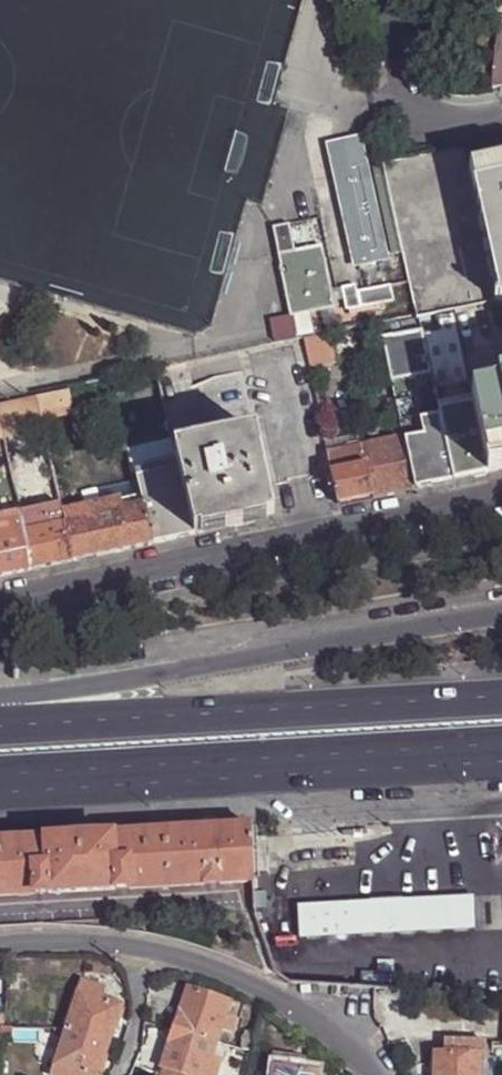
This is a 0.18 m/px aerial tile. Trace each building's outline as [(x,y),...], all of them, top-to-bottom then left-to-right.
[(499,36),(493,61),(493,85),(501,85),(501,27),(499,36)] [(384,139),(387,154),(405,150),(402,137),(390,138),(384,139)] [(420,318),(456,310),(489,303),(501,300),(501,288),(474,164),(469,143),(388,159),(379,161),(398,252),(407,251),(420,318)] [(361,144),(336,149),(360,261),(385,256),(361,144)] [(501,288),(501,157),(474,164),(501,288)] [(293,258),(291,249),(286,221),(270,224),(288,314),(292,333),(310,329),(307,309),(329,303),(327,293),(319,252),(293,258)] [(316,242),(291,249),(293,258),(319,252),(316,242)] [(345,313),(393,303),(390,287),(357,293),(355,286),(340,290),(342,300),(345,313)] [(342,300),(340,290),(327,293),(329,303),(342,300)] [(456,310),(420,318),(431,369),(468,361),(456,310)] [(292,333),(288,314),(267,318),(271,337),(292,333)] [(331,338),(307,343),(311,358),(313,370),(338,369),(331,338)] [(468,361),(431,369),(441,413),(477,402),(475,396),(468,361)] [(206,385),(201,363),(157,373),(161,387),(176,447),(269,430),(256,367),(232,373),(206,385)] [(477,402),(492,473),(501,471),(501,390),(475,396),(477,402)] [(70,394),(37,401),(39,415),(42,425),(76,419),(70,394)] [(2,440),(43,428),(42,425),(39,415),(37,401),(37,398),(0,407),(0,432),(2,440)] [(441,413),(444,431),(455,480),(492,473),(477,402),(441,413)] [(406,440),(417,489),(455,480),(444,431),(441,413),(422,417),(425,434),(406,438),(406,440)] [(178,461),(197,534),(244,525),(264,520),(288,515),(284,494),(269,430),(176,447),(178,461)] [(370,467),(376,497),(417,489),(406,440),(372,447),(366,448),(370,467)] [(364,449),(366,448),(372,447),(370,441),(363,441),(364,449)] [(331,455),(335,475),(370,467),(366,448),(364,449),(331,455)] [(145,505),(154,544),(197,534),(178,461),(137,472),(142,495),(145,505)] [(342,505),(376,497),(370,467),(335,475),(342,505)] [(142,495),(100,504),(102,515),(145,505),(142,495)] [(100,504),(79,509),(81,520),(102,515),(100,504)] [(66,523),(74,561),(154,544),(145,505),(102,515),(81,520),(66,523)] [(22,519),(24,531),(66,523),(63,512),(62,509),(21,516),(22,519)] [(63,512),(66,523),(81,520),(79,509),(63,512)] [(24,531),(22,519),(0,523),(0,537),(24,531)] [(24,531),(32,569),(74,561),(66,523),(24,531)] [(32,569),(24,531),(0,537),(0,577),(32,569)] [(252,854),(250,827),(55,838),(0,841),(0,897),(253,881),(252,854)] [(303,932),(473,923),(471,895),(302,904),(303,932)] [(65,1074),(74,1074),(77,1067),(95,1072),(117,1005),(98,998),(101,988),(81,982),(52,1071),(65,1074)] [(211,1055),(221,1026),(230,1029),(234,1019),(225,1015),(229,1002),(188,987),(161,1066),(172,1070),(170,1074),(215,1074),(220,1059),(211,1055)] [(52,1025),(54,1009),(37,1008),(35,1023),(52,1025)] [(12,1037),(13,1025),(3,1025),(3,1015),(0,1015),(0,1037),(12,1037)] [(254,1053),(258,1035),(245,1032),(241,1050),(254,1053)] [(478,1044),(455,1044),(454,1055),(435,1054),(435,1074),(478,1074),(478,1044)] [(316,1070),(297,1067),(298,1057),(275,1054),(272,1074),(315,1074),(316,1070)]
